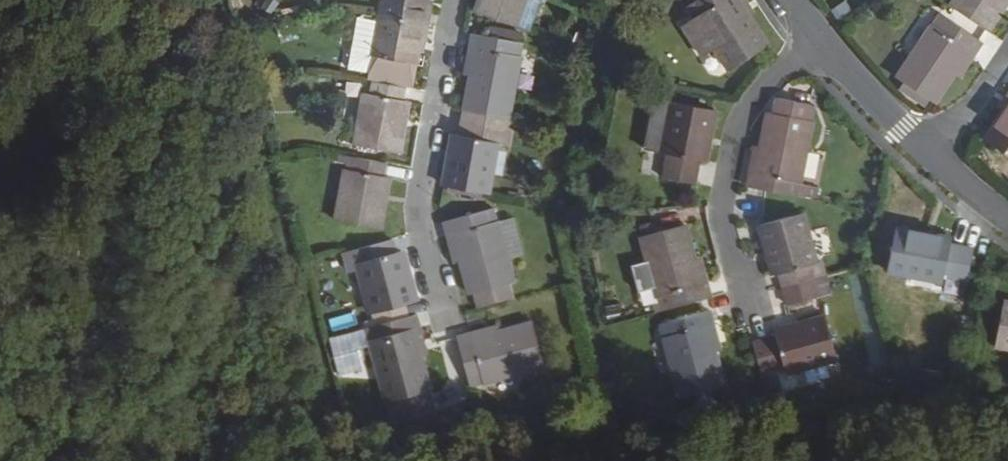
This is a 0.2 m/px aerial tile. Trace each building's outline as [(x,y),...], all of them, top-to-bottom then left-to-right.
[(431,24),(434,10),(430,9),(431,0),(385,0),(382,15),(431,24)] [(481,11),(522,25),(532,0),(484,0),(481,11)] [(534,30),(544,0),(532,0),(522,25),(534,30)] [(770,49),(739,0),(702,0),(691,6),(700,20),(688,27),(706,57),(719,50),(733,72),(770,49)] [(990,29),(1007,2),(1007,0),(956,0),(953,4),(990,29)] [(382,15),(358,10),(349,57),(374,61),(382,15)] [(984,40),(942,13),(899,76),(936,101),(970,48),(976,52),(984,40)] [(371,72),(416,81),(424,40),(428,40),(431,24),(382,15),(374,61),(371,72)] [(494,26),(492,35),(524,40),(525,31),(494,26)] [(524,40),(492,35),(472,31),(470,46),(479,47),(463,132),(457,131),(448,183),(492,190),(501,139),(514,142),(516,130),(498,126),(500,115),(510,116),(524,40)] [(376,80),(409,86),(415,88),(416,81),(371,72),(369,79),(376,80)] [(406,99),(409,86),(376,80),(373,92),(367,91),(358,142),(402,151),(412,100),(406,99)] [(786,84),(783,96),(813,102),(815,90),(786,84)] [(663,152),(674,100),(647,94),(636,146),(663,152)] [(751,170),(748,184),(798,194),(814,118),(809,117),(813,102),(783,96),(780,95),(777,110),(772,109),(758,171),(751,170)] [(717,109),(674,100),(663,152),(668,153),(664,175),(697,182),(701,161),(707,162),(717,109)] [(991,138),(1007,149),(1007,113),(991,138)] [(387,176),(390,162),(357,156),(354,170),(348,168),(339,218),(383,228),(393,177),(387,176)] [(479,291),(514,281),(518,281),(497,206),(447,219),(451,235),(458,233),(475,293),(479,291)] [(820,263),(807,211),(763,223),(777,274),(784,273),(792,302),(838,290),(830,261),(820,263)] [(652,256),(659,282),(666,307),(715,294),(712,281),(704,283),(688,222),(646,234),(652,256)] [(969,273),(973,250),(974,246),(951,241),(952,237),(898,226),(890,269),(910,274),(944,280),(945,275),(968,279),(969,273)] [(374,310),(407,302),(418,299),(403,252),(399,253),(394,239),(345,251),(349,266),(360,263),(374,310)] [(986,252),(973,250),(969,273),(981,276),(986,252)] [(644,286),(659,282),(652,256),(637,260),(644,286)] [(944,280),(910,274),(908,285),(942,291),(944,280)] [(519,297),(514,281),(479,291),(484,307),(519,297)] [(1007,300),(999,343),(1007,344),(1007,300)] [(411,315),(407,302),(374,310),(378,324),(411,315)] [(716,324),(712,309),(661,322),(681,396),(724,385),(709,326),(716,324)] [(419,313),(411,315),(378,324),(371,325),(393,400),(433,388),(416,328),(423,326),(419,313)] [(840,360),(829,316),(777,329),(779,335),(757,341),(765,372),(787,367),(788,373),(840,360)] [(473,385),(548,365),(536,323),(475,340),(473,333),(459,336),(473,385)] [(776,413),(790,412),(784,392),(778,393),(777,389),(770,391),(776,413)]
